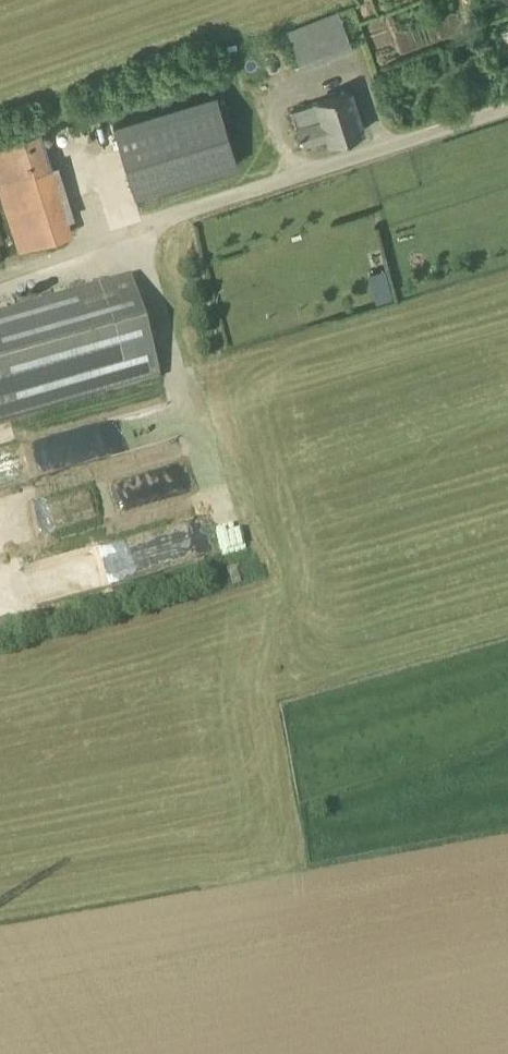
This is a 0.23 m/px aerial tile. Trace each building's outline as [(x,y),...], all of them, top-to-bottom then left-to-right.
[(302,67),(333,54),(353,47),(339,12),(288,32),(302,67)] [(350,91),(291,110),(302,144),(328,136),(330,141),(363,131),(350,91)] [(239,164),(217,93),(113,125),(135,196),(135,195),(239,164)] [(58,216),(43,168),(51,165),(40,131),(0,144),(0,184),(21,251),(64,237),(58,216)] [(0,315),(0,424),(161,377),(131,277),(0,315)]
